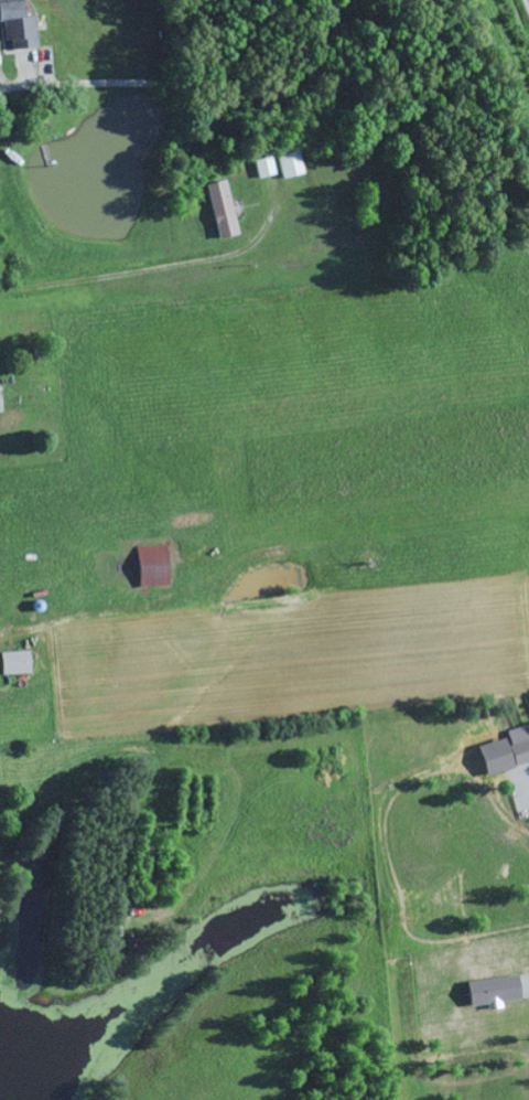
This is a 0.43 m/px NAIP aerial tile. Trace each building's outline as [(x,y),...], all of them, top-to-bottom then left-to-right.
[(33,17),(23,18),(21,1),(0,3),(0,22),(2,22),(5,51),(36,48),(33,17)] [(302,175),(295,146),(274,151),(281,180),(302,175)] [(252,162),(256,179),(275,175),(270,157),(252,162)] [(204,185),(216,240),(237,235),(225,181),(204,185)] [(136,588),(166,587),(164,546),(135,547),(136,588)] [(28,653),(0,654),(0,676),(28,675),(28,653)] [(512,766),(528,761),(528,724),(503,731),(512,766)] [(520,1000),(516,975),(463,983),(467,1008),(485,1005),(485,1010),(501,1008),(500,1003),(520,1000)]
